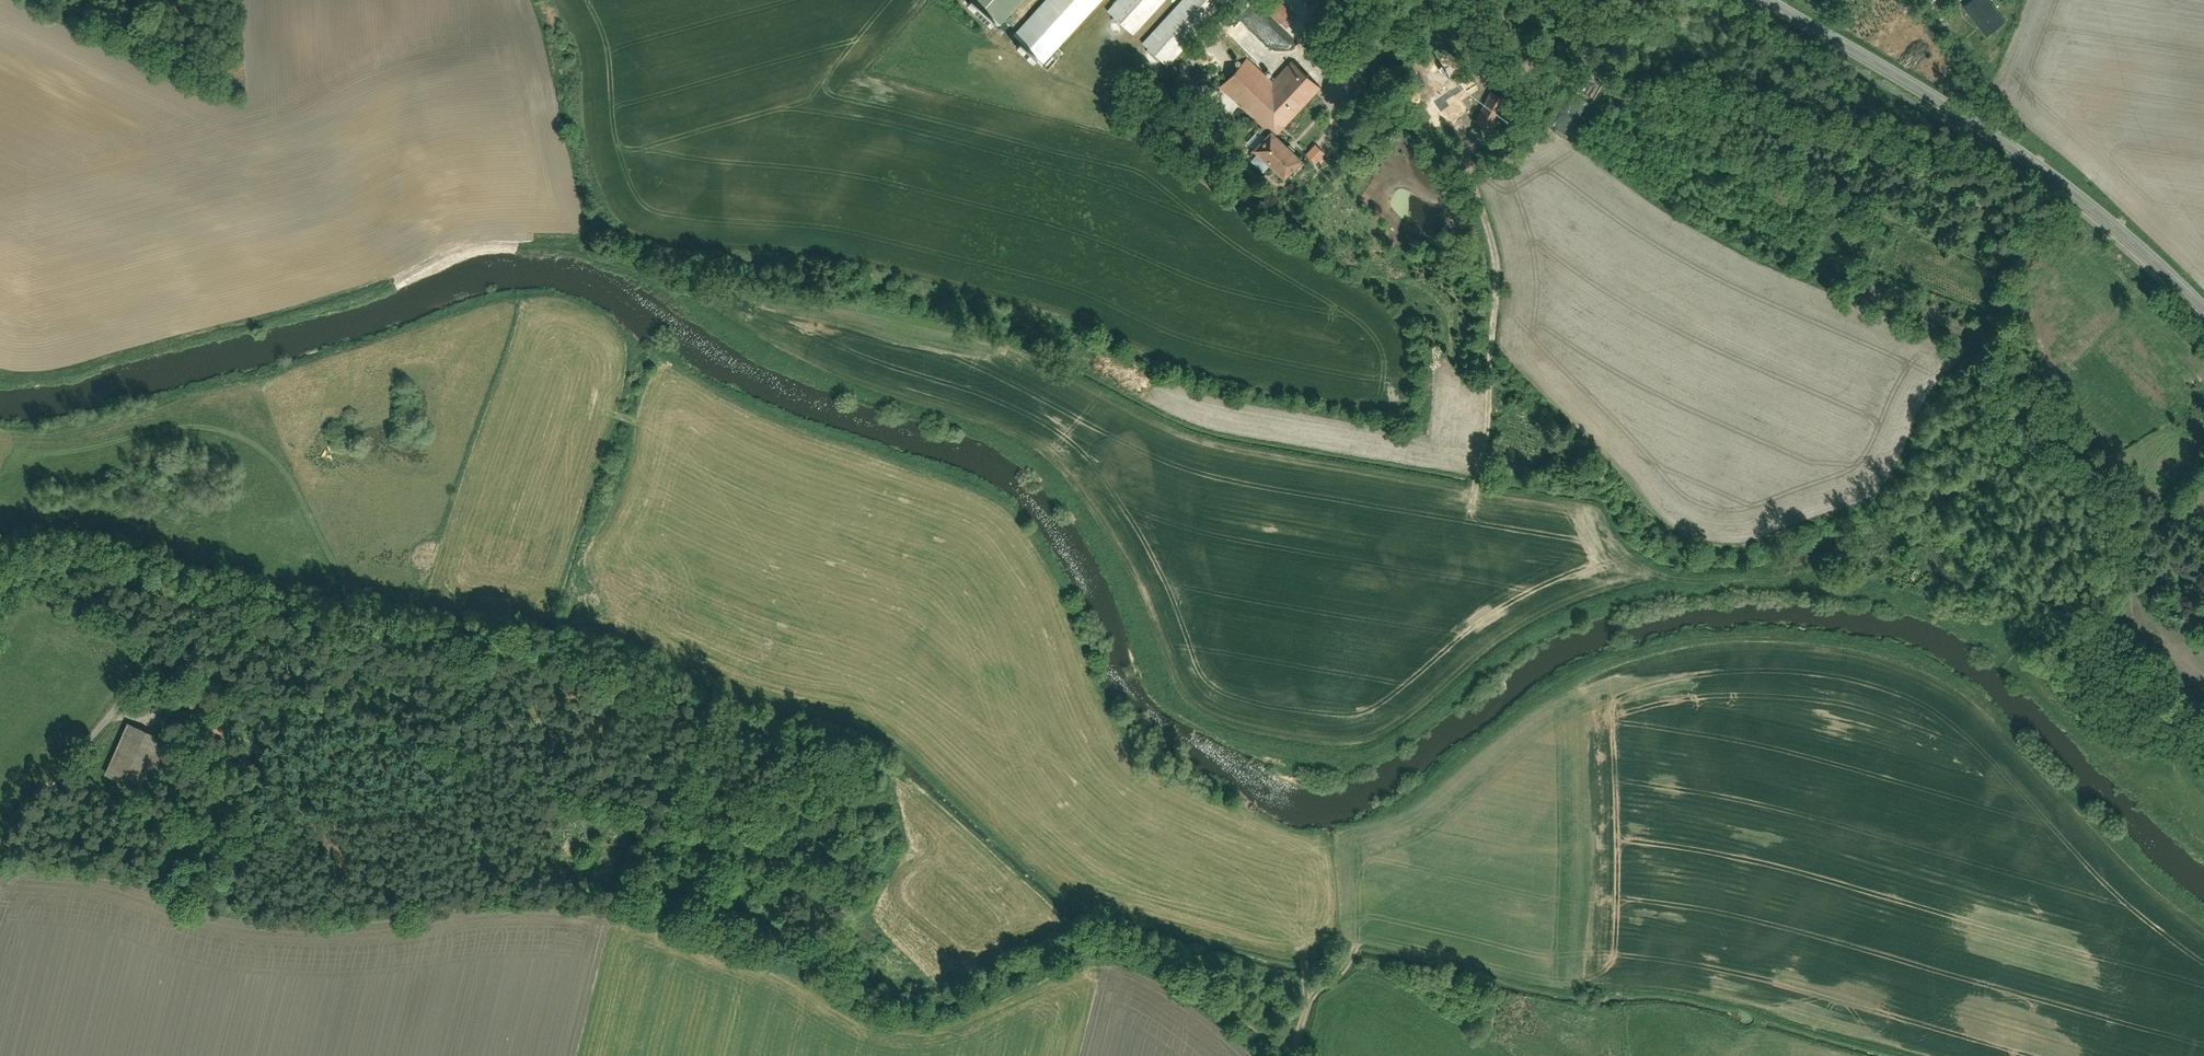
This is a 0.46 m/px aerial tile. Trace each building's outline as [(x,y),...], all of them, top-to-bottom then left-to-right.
[(1004,21),(1024,0),(982,0),(1004,21)] [(1015,33),(1045,60),(1101,0),(1045,0),(1015,33)] [(1134,32),(1164,0),(1114,0),(1107,7),(1134,32)] [(1145,41),(1171,64),(1231,0),(1183,0),(1145,41)] [(1967,4),(1989,32),(2007,18),(1994,0),(1972,0),(1967,4)] [(1245,27),(1234,38),(1255,59),(1260,54),(1255,49),(1258,46),(1262,50),(1264,47),(1245,27)] [(1248,56),(1221,85),(1269,129),(1274,134),(1320,84),(1292,59),(1274,80),(1248,56)] [(1007,70),(1023,78),(1029,68),(1014,59),(1007,70)] [(1496,131),(1507,101),(1484,93),(1473,122),(1496,131)] [(1253,147),(1285,176),(1301,158),(1274,134),(1269,129),(1253,147)] [(1313,164),(1324,153),(1314,143),(1303,154),(1313,164)] [(1262,171),(1267,165),(1254,154),(1249,160),(1262,171)] [(225,728),(225,717),(210,718),(211,729),(225,728)] [(171,743),(127,726),(108,775),(152,792),(171,743)]
